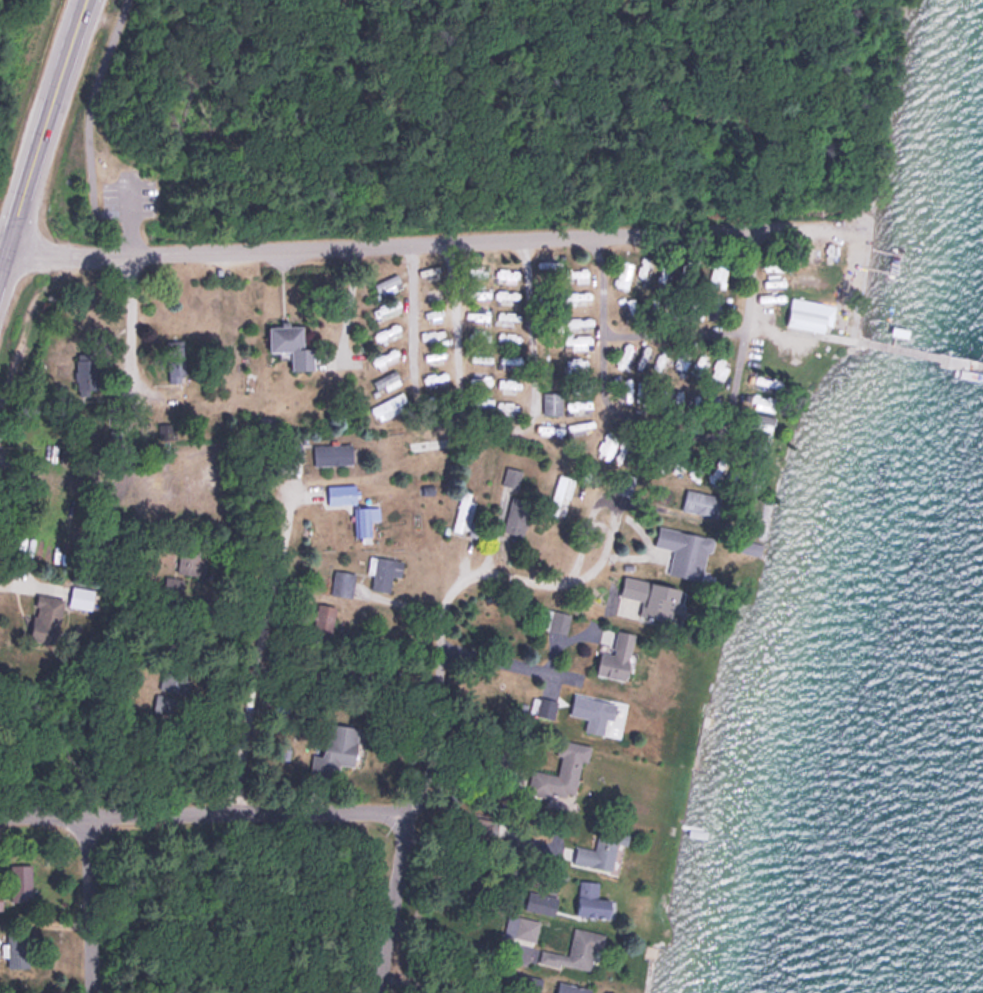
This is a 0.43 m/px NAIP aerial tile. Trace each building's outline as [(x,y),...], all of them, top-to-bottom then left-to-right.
[(676,259),(663,256),(655,282),(668,285),(676,259)] [(725,257),(709,258),(712,287),(727,286),(725,257)] [(789,270),(789,257),(763,257),(763,270),(789,270)] [(628,288),(633,261),(617,258),(613,285),(628,288)] [(636,279),(643,280),(648,263),(641,261),(636,279)] [(588,279),(588,267),(566,268),(566,279),(588,279)] [(515,282),(516,269),(494,268),(493,281),(515,282)] [(403,285),(397,272),(374,281),(379,294),(403,285)] [(496,298),(512,298),(512,290),(496,290),(496,298)] [(589,303),(589,290),(566,290),(566,303),(589,303)] [(704,303),(714,319),(726,311),(715,295),(704,303)] [(786,325),(828,333),(833,303),(791,296),(786,325)] [(378,318),(397,309),(391,297),(372,307),(378,318)] [(635,298),(627,298),(627,312),(635,312),(635,298)] [(517,318),(517,310),(496,310),(496,318),(517,318)] [(586,318),(570,316),(569,323),(585,325),(586,318)] [(270,324),(270,349),(291,349),(292,369),(314,369),(314,346),(303,346),(303,324),(270,324)] [(519,343),(520,333),(496,330),(495,340),(519,343)] [(629,371),(638,351),(627,345),(618,365),(629,371)] [(97,351),(76,351),(76,389),(97,389),(97,351)] [(375,357),(380,367),(393,360),(388,351),(375,357)] [(698,365),(704,358),(698,353),(692,361),(698,365)] [(520,355),(498,355),(498,367),(520,367),(520,355)] [(586,356),(564,356),(564,371),(586,371),(586,356)] [(729,360),(717,356),(710,374),(722,379),(729,360)] [(169,380),(186,378),(184,358),(167,359),(169,380)] [(383,387),(400,384),(398,372),(380,375),(383,387)] [(422,374),(424,387),(445,384),(444,372),(422,374)] [(781,378),(757,376),(756,389),(780,391),(781,378)] [(630,402),(630,378),(620,378),(620,402),(630,402)] [(409,403),(400,389),(369,408),(375,417),(381,413),(384,418),(409,403)] [(562,390),(542,390),(542,414),(562,414),(562,390)] [(773,410),(776,397),(753,392),(750,404),(773,410)] [(518,402),(501,402),(501,414),(518,414),(518,402)] [(536,430),(561,437),(565,423),(540,416),(536,430)] [(158,437),(174,437),(174,422),(158,422),(158,437)] [(584,422),(569,422),(569,430),(584,430),(584,422)] [(605,454),(613,432),(604,428),(596,450),(605,454)] [(629,434),(619,433),(616,457),(626,458),(629,434)] [(407,440),(409,450),(435,447),(435,451),(453,448),(451,434),(407,440)] [(313,442),(313,462),(353,462),(353,442),(313,442)] [(638,457),(644,460),(650,446),(644,443),(638,457)] [(518,486),(522,469),(506,465),(502,483),(518,486)] [(627,495),(635,475),(620,470),(613,489),(627,495)] [(547,509),(563,515),(575,477),(559,472),(547,509)] [(328,482),(328,501),(349,501),(349,482),(328,482)] [(681,508),(717,516),(722,495),(686,487),(681,508)] [(470,499),(471,490),(460,488),(452,529),(468,532),(474,500),(470,499)] [(501,528),(522,534),(532,500),(512,494),(501,528)] [(369,504),(355,504),(355,534),(369,534),(369,504)] [(669,573),(703,579),(712,535),(659,525),(655,544),(674,548),(669,573)] [(200,555),(200,542),(179,542),(179,573),(206,573),(206,555),(200,555)] [(403,559),(370,553),(368,564),(374,565),(370,587),(389,591),(392,573),(400,575),(403,559)] [(330,592),(351,595),(355,571),(334,568),(330,592)] [(639,615),(674,621),(680,585),(624,575),(620,595),(641,598),(639,615)] [(94,586),(70,584),(69,604),(92,606),(94,586)] [(30,638),(56,642),(64,595),(38,591),(30,638)] [(337,605),(319,601),(313,626),(331,630),(337,605)] [(569,610),(542,609),(541,628),(569,628),(569,610)] [(635,631),(603,626),(596,673),(627,678),(635,631)] [(159,688),(189,691),(191,670),(161,667),(159,688)] [(172,713),(174,695),(156,693),(154,710),(172,713)] [(536,694),(530,712),(552,719),(558,701),(536,694)] [(603,733),(606,717),(614,718),(617,701),(583,696),(580,714),(587,715),(584,730),(603,733)] [(359,725),(330,722),(325,755),(312,753),(309,771),(336,775),(337,763),(354,765),(359,725)] [(588,760),(591,743),(563,738),(556,772),(530,767),(526,790),(574,799),(581,759),(588,760)] [(613,870),(620,828),(599,825),(595,848),(572,844),(569,863),(613,870)] [(32,863),(10,863),(10,901),(32,901),(32,863)] [(612,898),(597,897),(599,881),(579,879),(577,914),(611,916),(612,898)] [(510,938),(536,942),(539,918),(513,914),(510,938)] [(540,949),(538,962),(590,970),(594,949),(602,950),(605,932),(572,927),(568,953),(540,949)] [(7,931),(7,966),(29,966),(29,931),(7,931)] [(558,980),(556,992),(590,992),(591,987),(558,980)]
